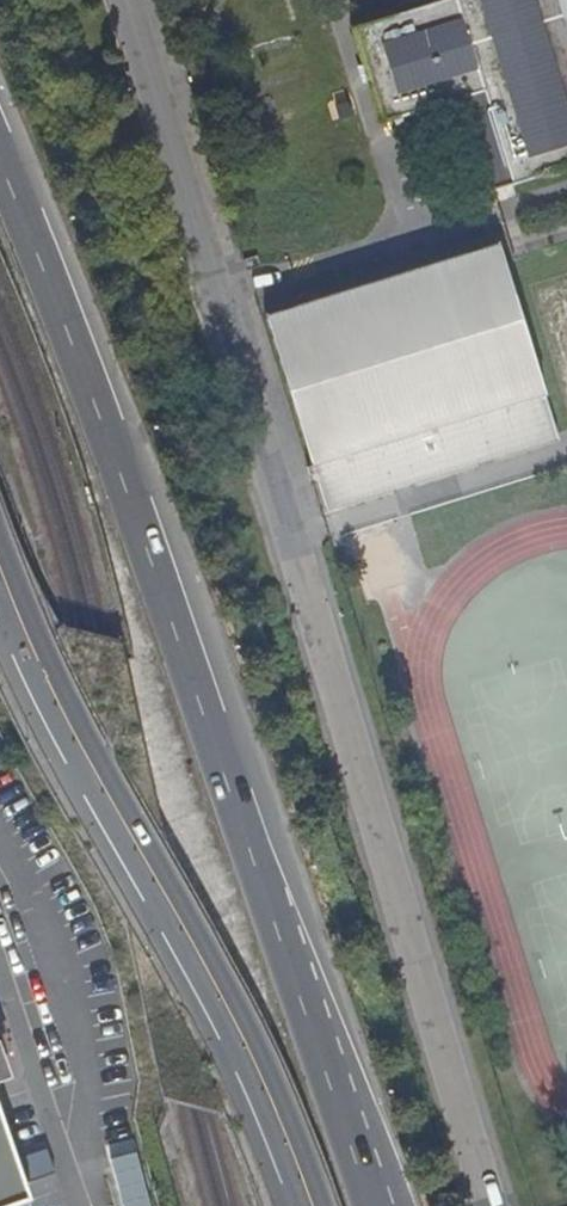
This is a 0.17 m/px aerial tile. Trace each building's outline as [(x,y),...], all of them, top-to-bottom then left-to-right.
[(559,0),(433,0),(356,24),(385,120),(484,90),(513,185),(566,168),(566,28),(559,0)] [(492,192),(467,108),(437,117),(464,201),(492,192)] [(555,440),(501,259),(498,250),(268,320),(325,510),(555,440)] [(28,1198),(0,1115),(0,1205),(4,1205),(28,1198)] [(119,1160),(121,1205),(145,1205),(143,1159),(119,1160)]
